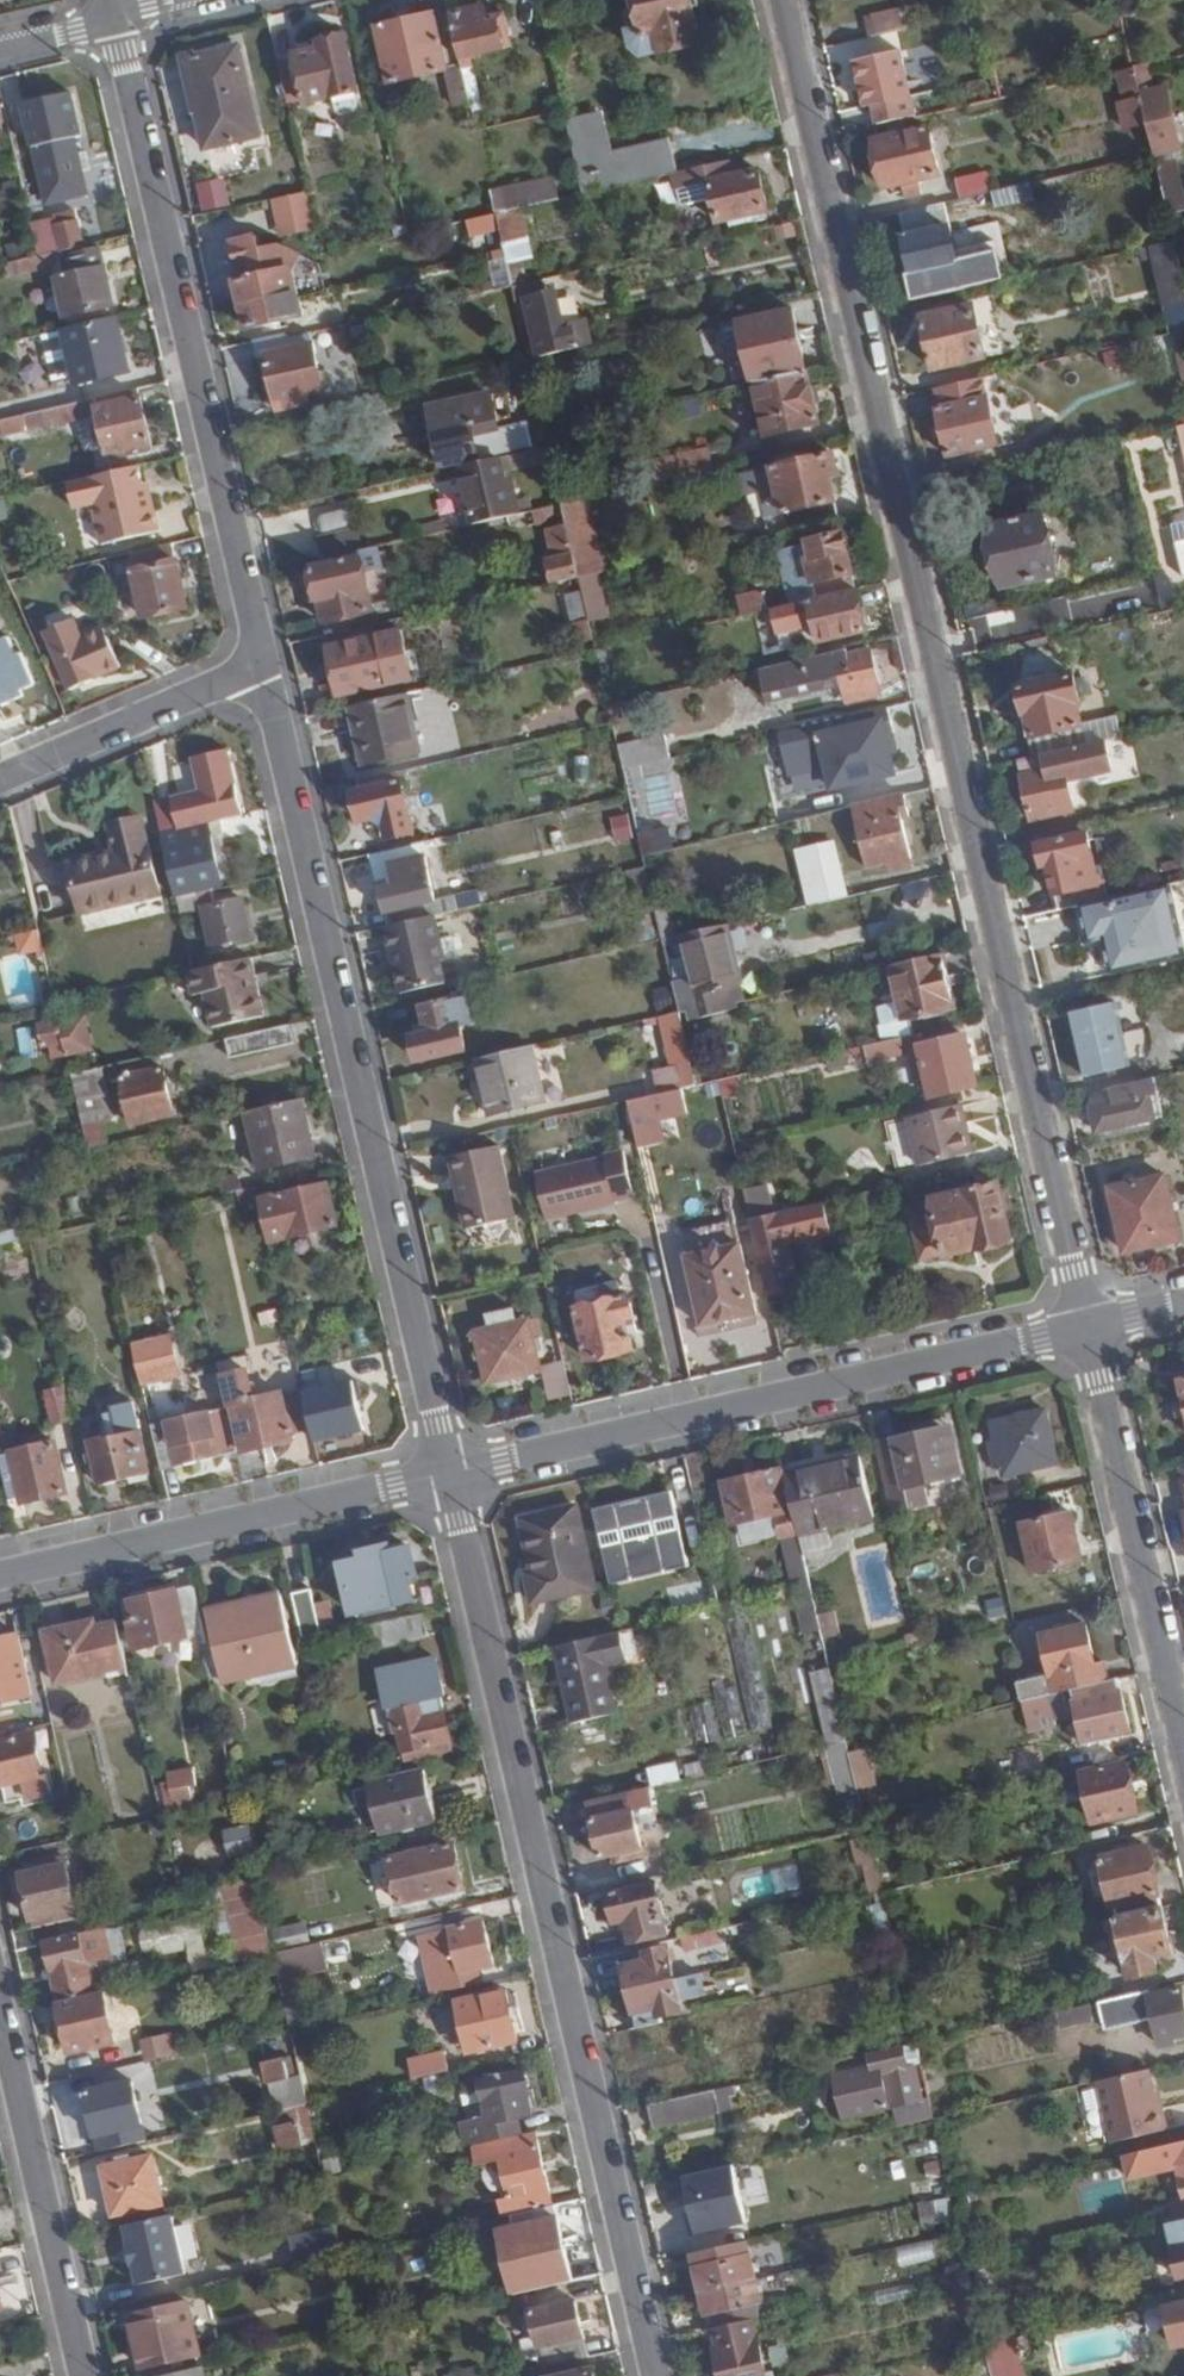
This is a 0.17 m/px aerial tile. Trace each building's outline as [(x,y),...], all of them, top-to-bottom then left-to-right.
[(699,41),(692,7),(700,3),(699,0),(637,0),(645,32),(656,31),(660,49),(699,41)] [(484,4),(449,13),(463,70),(474,66),(472,56),(507,48),(500,20),(488,23),(487,17),(484,4)] [(876,15),(879,34),(908,28),(903,7),(876,15)] [(463,70),(449,13),(435,16),(433,12),(376,25),(389,83),(445,71),(449,87),(466,83),(463,70)] [(505,13),(487,17),(488,23),(500,20),(507,48),(513,46),(505,13)] [(277,61),(281,77),(296,74),(304,102),(356,89),(342,33),(318,39),(318,46),(292,51),(292,57),(277,61)] [(260,137),(240,47),(187,59),(208,148),(260,137)] [(913,95),(903,51),(859,61),(870,106),(913,95)] [(1135,67),(1148,123),(1155,153),(1168,212),(1183,209),(1183,198),(1174,151),(1181,149),(1167,88),(1153,90),(1148,64),(1135,67)] [(1148,123),(1135,67),(1120,71),(1126,101),(1120,103),(1126,128),(1148,123)] [(466,83),(449,87),(453,103),(470,100),(466,83)] [(34,148),(73,139),(82,137),(72,94),(24,105),(34,148)] [(941,174),(930,126),(877,139),(888,186),(907,183),(910,195),(922,191),(920,180),(941,174)] [(73,139),(34,148),(47,204),(87,194),(82,172),(77,156),(73,139)] [(577,150),(581,169),(607,164),(602,144),(577,150)] [(85,154),(77,156),(82,172),(90,169),(85,154)] [(607,164),(612,186),(650,177),(645,156),(607,164)] [(581,169),(587,192),(612,186),(607,164),(581,169)] [(701,164),(666,173),(670,189),(705,180),(701,164)] [(766,210),(758,171),(708,180),(718,221),(766,210)] [(556,175),(538,180),(544,202),(562,197),(556,175)] [(963,197),(994,191),(991,176),(962,184),(963,197)] [(199,212),(228,205),(221,177),(192,184),(199,212)] [(494,190),(499,211),(518,207),(544,202),(538,180),(494,190)] [(1031,196),(1029,183),(994,191),(997,204),(1031,196)] [(305,193),(268,197),(273,235),(310,231),(305,193)] [(946,201),(900,212),(915,274),(927,272),(933,297),(967,290),(946,201)] [(496,212),(500,227),(503,240),(525,235),(518,207),(499,211),(496,212)] [(496,212),(467,218),(471,234),(500,227),(496,212)] [(57,219),(31,226),(38,256),(52,253),(62,251),(85,246),(82,235),(76,213),(56,217),(57,219)] [(95,233),(82,235),(85,246),(98,243),(95,233)] [(238,282),(243,304),(297,293),(293,271),(300,257),(284,248),(265,252),(261,237),(236,242),(244,280),(238,282)] [(1175,241),(1177,251),(1183,250),(1183,240),(1175,241)] [(1175,241),(1153,247),(1174,334),(1183,331),(1183,280),(1177,251),(1175,241)] [(506,258),(503,245),(492,248),(493,252),(495,260),(506,258)] [(99,247),(63,256),(67,276),(58,278),(67,316),(114,305),(99,247)] [(1148,259),(1146,248),(1074,265),(1077,274),(1148,259)] [(62,251),(52,253),(55,266),(58,278),(67,276),(63,256),(62,251)] [(52,253),(38,256),(0,265),(3,276),(12,273),(13,276),(55,266),(52,253)] [(513,286),(506,258),(495,260),(502,288),(513,286)] [(529,282),(513,286),(519,313),(520,317),(523,316),(531,314),(527,297),(532,296),(529,282)] [(519,313),(513,286),(502,288),(498,289),(505,315),(519,313)] [(554,291),(547,292),(550,308),(558,306),(554,291)] [(547,292),(532,296),(527,297),(531,314),(523,316),(527,327),(533,326),(540,355),(577,347),(571,322),(562,324),(558,306),(550,308),(547,292)] [(297,293),(243,304),(248,327),(302,316),(298,297),(297,293)] [(987,357),(976,308),(926,318),(938,368),(987,357)] [(781,377),(805,372),(791,310),(767,316),(771,328),(763,332),(768,355),(776,354),(781,377)] [(129,371),(117,317),(63,330),(71,362),(76,384),(129,371)] [(577,347),(589,344),(583,319),(571,322),(577,347)] [(71,362),(63,330),(53,332),(61,364),(71,362)] [(282,333),(255,340),(259,357),(267,356),(277,398),(301,394),(320,390),(325,384),(324,375),(319,372),(312,371),(304,334),(284,339),(282,333)] [(530,358),(515,361),(535,447),(549,444),(546,430),(530,358)] [(816,423),(805,372),(781,377),(753,383),(766,434),(816,423)] [(997,374),(939,387),(943,407),(942,407),(952,455),(1020,440),(1010,392),(1002,393),(997,374)] [(138,394),(137,388),(95,398),(96,404),(138,394)] [(495,421),(488,392),(430,406),(433,416),(430,417),(443,466),(479,458),(472,426),(495,421)] [(96,404),(95,398),(24,414),(26,422),(27,426),(97,411),(107,450),(137,445),(138,449),(152,447),(138,394),(96,404)] [(301,394),(277,398),(279,410),(301,404),(301,394)] [(26,422),(24,414),(8,418),(9,425),(26,422)] [(1144,436),(1148,473),(1177,470),(1173,433),(1144,436)] [(657,481),(718,467),(713,446),(654,460),(657,481)] [(524,450),(460,465),(474,523),(509,515),(517,513),(510,479),(504,479),(502,468),(527,462),(524,450)] [(786,529),(838,517),(831,476),(838,474),(833,455),(794,462),(792,457),(786,458),(785,464),(773,467),(777,485),(767,487),(773,514),(783,513),(786,529)] [(142,485),(137,465),(62,483),(68,509),(85,504),(96,546),(159,530),(151,496),(145,496),(142,485)] [(763,469),(735,474),(738,495),(756,491),(760,516),(771,514),(763,469)] [(570,481),(558,483),(562,502),(574,500),(570,481)] [(148,485),(142,485),(145,496),(151,496),(148,485)] [(566,518),(579,575),(595,571),(604,569),(587,497),(574,500),(562,502),(565,512),(566,518)] [(543,507),(545,517),(565,512),(562,502),(543,507)] [(517,513),(509,515),(511,528),(546,521),(545,517),(543,507),(517,513)] [(1054,576),(1040,515),(990,526),(1004,587),(1054,576)] [(548,559),(553,581),(579,575),(566,518),(560,519),(562,526),(547,530),(553,557),(548,559)] [(325,538),(328,556),(359,548),(355,531),(325,538)] [(817,596),(854,588),(851,572),(853,571),(848,550),(856,545),(853,535),(845,531),(810,540),(810,542),(804,544),(817,596)] [(174,558),(170,544),(129,553),(145,617),(189,608),(178,561),(174,558)] [(372,608),(360,555),(311,566),(323,619),(372,608)] [(595,571),(579,575),(582,589),(583,591),(597,587),(595,571)] [(742,614),(790,603),(785,584),(738,595),(742,614)] [(866,628),(857,588),(854,588),(817,596),(812,598),(813,606),(801,608),(804,625),(816,623),(821,639),(866,628)] [(577,641),(593,637),(583,591),(582,589),(566,592),(577,641)] [(92,678),(120,668),(106,631),(83,641),(76,621),(44,635),(69,692),(92,682),(92,678)] [(387,680),(376,634),(329,644),(340,691),(387,680)] [(848,654),(846,648),(761,668),(767,692),(788,687),(790,694),(843,682),(848,701),(877,694),(875,687),(879,685),(870,648),(848,654)] [(25,697),(23,692),(36,686),(22,655),(0,664),(0,707),(25,697)] [(1036,756),(1105,741),(1122,737),(1116,716),(1084,723),(1079,705),(1083,700),(1077,675),(1023,687),(1029,713),(1026,716),(1036,756)] [(769,699),(790,694),(788,687),(767,692),(769,699)] [(404,691),(352,703),(366,761),(417,749),(404,691)] [(880,725),(876,709),(859,713),(864,728),(880,725)] [(859,713),(789,729),(792,742),(814,737),(817,745),(842,740),(853,781),(899,770),(887,723),(880,725),(864,728),(859,713)] [(618,744),(623,767),(670,757),(664,734),(618,744)] [(1036,756),(1021,760),(1034,819),(1075,808),(1069,780),(1112,771),(1105,741),(1036,756)] [(193,792),(166,797),(172,826),(237,814),(224,749),(187,756),(193,792)] [(394,770),(359,778),(361,788),(353,792),(359,819),(377,816),(386,822),(389,837),(414,830),(402,780),(397,781),(394,770)] [(904,795),(852,807),(855,821),(908,809),(904,795)] [(908,809),(855,821),(866,867),(885,862),(911,857),(901,817),(909,815),(908,809)] [(108,822),(110,828),(145,819),(143,813),(108,822)] [(222,818),(162,832),(177,897),(211,889),(225,886),(214,837),(225,834),(222,818)] [(145,819),(110,828),(116,850),(70,862),(82,912),(162,892),(145,819)] [(1080,825),(1037,834),(1047,874),(1051,872),(1060,909),(1084,904),(1110,897),(1106,876),(1098,878),(1096,867),(1088,832),(1080,833),(1080,825)] [(668,827),(639,835),(643,856),(674,849),(668,827)] [(797,847),(810,904),(844,897),(831,839),(797,847)] [(391,924),(435,913),(458,907),(455,894),(434,898),(431,883),(441,881),(438,867),(427,869),(424,856),(390,863),(394,883),(382,886),(391,924)] [(913,866),(911,857),(885,862),(887,872),(913,866)] [(1103,866),(1096,867),(1098,878),(1106,876),(1103,866)] [(1084,904),(1092,942),(1109,939),(1113,961),(1127,959),(1130,971),(1183,959),(1183,923),(1175,883),(1110,897),(1084,904)] [(211,889),(177,897),(181,913),(203,909),(213,945),(250,936),(242,899),(216,905),(211,889)] [(656,910),(662,938),(677,935),(670,906),(656,910)] [(391,924),(388,925),(404,991),(445,981),(440,960),(446,957),(435,913),(391,924)] [(673,984),(679,1011),(687,1009),(688,1016),(738,1005),(737,1000),(742,999),(739,983),(740,979),(728,923),(677,935),(662,938),(664,945),(682,941),(691,979),(673,984)] [(43,945),(39,929),(18,934),(21,950),(43,945)] [(942,953),(891,965),(898,1001),(902,1017),(908,1015),(954,1005),(942,953)] [(252,956),(194,970),(188,971),(192,994),(205,991),(212,1025),(265,1013),(252,956)] [(1127,959),(1113,961),(1116,974),(1130,971),(1127,959)] [(78,996),(56,1002),(58,1010),(79,1004),(78,996)] [(463,1041),(459,1024),(455,1025),(450,999),(422,1005),(428,1031),(411,1035),(416,1057),(464,1047),(463,1041)] [(886,1040),(913,1035),(908,1015),(902,1017),(898,1001),(878,1007),(886,1040)] [(58,1010),(56,1002),(42,1005),(47,1023),(39,1025),(44,1045),(49,1043),(53,1057),(68,1054),(59,1016),(58,1010)] [(1136,1002),(1117,1006),(1122,1030),(1141,1026),(1136,1002)] [(1122,1030),(1117,1006),(1073,1015),(1087,1077),(1130,1067),(1122,1030)] [(659,1074),(662,1092),(696,1084),(679,1011),(662,1015),(675,1070),(659,1074)] [(59,1016),(68,1054),(93,1048),(85,1018),(66,1022),(63,1015),(59,1016)] [(474,1021),(459,1024),(463,1041),(478,1038),(474,1021)] [(296,1040),(292,1022),(228,1036),(231,1055),(296,1040)] [(33,1027),(16,1029),(20,1056),(37,1054),(33,1027)] [(930,1096),(976,1085),(964,1034),(916,1045),(913,1035),(886,1040),(865,1046),(868,1062),(912,1051),(915,1064),(913,1065),(917,1081),(926,1079),(930,1096)] [(533,1044),(476,1057),(489,1115),(547,1101),(533,1044)] [(845,1050),(826,1054),(829,1067),(848,1063),(845,1050)] [(58,1076),(72,1073),(68,1054),(53,1057),(58,1076)] [(90,1146),(103,1143),(97,1115),(105,1114),(102,1095),(106,1093),(100,1067),(72,1073),(90,1146)] [(162,1067),(121,1077),(124,1089),(133,1122),(173,1112),(162,1067)] [(733,1076),(716,1079),(720,1100),(738,1096),(733,1076)] [(124,1089),(121,1077),(113,1079),(117,1091),(124,1089)] [(679,1091),(623,1102),(632,1150),(665,1144),(661,1122),(684,1117),(679,1091)] [(1153,1120),(1148,1096),(1094,1109),(1098,1132),(1153,1120)] [(316,1154),(302,1097),(224,1116),(231,1145),(256,1139),(261,1167),(316,1154)] [(967,1155),(955,1106),(904,1116),(916,1166),(967,1155)] [(514,1218),(497,1145),(449,1156),(467,1228),(514,1218)] [(634,1195),(624,1149),(604,1154),(605,1156),(536,1172),(546,1218),(615,1202),(615,1200),(634,1195)] [(222,1192),(240,1188),(237,1176),(220,1180),(222,1192)] [(1178,1239),(1164,1176),(1112,1188),(1128,1252),(1178,1239)] [(261,1195),(272,1239),(339,1223),(329,1180),(261,1195)] [(744,1188),(751,1216),(773,1211),(766,1181),(744,1186),(744,1188)] [(1013,1241),(999,1182),(933,1196),(937,1210),(913,1216),(922,1256),(944,1251),(947,1256),(1013,1241)] [(261,1195),(259,1184),(240,1188),(243,1199),(261,1195)] [(773,1211),(751,1216),(767,1286),(795,1280),(785,1239),(807,1234),(830,1228),(823,1199),(800,1204),(773,1211)] [(26,1237),(23,1229),(3,1234),(0,1222),(0,1243),(26,1237)] [(685,1254),(702,1323),(756,1312),(740,1242),(685,1254)] [(620,1296),(616,1281),(599,1285),(604,1300),(576,1307),(589,1356),(632,1346),(625,1316),(631,1314),(627,1294),(620,1296)] [(507,1371),(541,1364),(531,1318),(518,1320),(515,1306),(487,1312),(490,1326),(478,1329),(489,1379),(496,1379),(508,1377),(507,1371)] [(756,1312),(702,1323),(695,1325),(699,1334),(758,1321),(756,1312)] [(822,1316),(805,1320),(809,1337),(826,1332),(822,1316)] [(136,1343),(145,1383),(182,1374),(172,1335),(136,1343)] [(543,1376),(541,1364),(507,1371),(508,1377),(496,1379),(498,1386),(543,1376)] [(286,1395),(284,1389),(256,1396),(249,1367),(223,1374),(229,1403),(235,1401),(246,1449),(296,1437),(295,1431),(286,1395)] [(55,1422),(73,1417),(66,1387),(47,1392),(55,1422)] [(308,1390),(286,1395),(295,1431),(316,1425),(308,1390)] [(150,1472),(133,1405),(114,1409),(119,1437),(106,1440),(105,1437),(92,1440),(102,1482),(150,1472)] [(232,1452),(241,1450),(230,1406),(221,1408),(232,1452)] [(155,1424),(165,1468),(175,1467),(178,1467),(199,1462),(199,1460),(232,1452),(221,1408),(155,1424)] [(1046,1411),(994,1421),(997,1439),(989,1440),(995,1468),(1003,1467),(1005,1474),(1057,1463),(1046,1411)] [(943,1428),(876,1443),(892,1511),(910,1508),(906,1488),(961,1475),(954,1442),(946,1443),(943,1428)] [(70,1491),(58,1441),(12,1452),(24,1502),(70,1491)] [(861,1456),(785,1473),(799,1534),(875,1517),(861,1456)] [(785,1473),(784,1469),(724,1482),(733,1523),(776,1513),(790,1577),(807,1573),(799,1534),(785,1473)] [(672,1491),(593,1511),(592,1511),(610,1586),(611,1586),(690,1567),(672,1491)] [(576,1507),(521,1519),(532,1570),(525,1573),(532,1601),(594,1587),(576,1507)] [(1073,1512),(1024,1522),(1034,1571),(1083,1561),(1073,1512)] [(400,1549),(343,1561),(354,1613),(411,1601),(400,1549)] [(735,1564),(716,1568),(753,1731),(772,1727),(735,1564)] [(719,1609),(710,1570),(690,1574),(698,1613),(719,1609)] [(807,1573),(790,1577),(802,1628),(819,1625),(807,1573)] [(662,1580),(670,1619),(689,1614),(681,1576),(662,1580)] [(207,1642),(194,1585),(131,1599),(135,1621),(130,1622),(136,1649),(199,1635),(201,1644),(207,1642)] [(291,1592),(294,1604),(312,1601),(309,1588),(291,1592)] [(280,1596),(206,1612),(222,1682),(296,1666),(280,1596)] [(312,1601),(294,1604),(301,1639),(320,1635),(313,1604),(312,1601)] [(313,1604),(320,1635),(333,1633),(325,1601),(313,1604)] [(719,1609),(698,1613),(714,1690),(735,1684),(719,1609)] [(429,1635),(425,1612),(371,1624),(377,1647),(429,1635)] [(128,1666),(118,1622),(97,1626),(96,1620),(44,1631),(56,1681),(128,1666)] [(1073,1688),(1108,1680),(1103,1660),(1096,1662),(1086,1624),(1044,1632),(1046,1638),(1047,1646),(1052,1671),(1011,1680),(1015,1702),(1023,1700),(1049,1694),(1073,1688)] [(628,1659),(620,1631),(558,1645),(574,1721),(617,1712),(607,1664),(628,1659)] [(0,1639),(0,1700),(33,1693),(19,1635),(0,1639)] [(1047,1646),(1046,1638),(1037,1639),(1037,1647),(1047,1646)] [(828,1664),(825,1648),(807,1652),(828,1744),(846,1741),(828,1664)] [(434,1657),(371,1670),(379,1711),(442,1697),(434,1657)] [(1130,1729),(1118,1678),(1108,1680),(1073,1688),(1082,1727),(1077,1729),(1080,1740),(1130,1729)] [(735,1684),(714,1690),(725,1737),(747,1732),(735,1684)] [(707,1691),(688,1695),(699,1743),(718,1739),(707,1691)] [(1053,1715),(1049,1694),(1023,1700),(1028,1720),(1053,1715)] [(406,1761),(453,1750),(441,1699),(388,1711),(391,1734),(399,1733),(406,1761)] [(0,1740),(0,1782),(0,1784),(5,1784),(8,1800),(24,1797),(27,1801),(53,1796),(48,1773),(44,1774),(34,1732),(0,1740)] [(846,1741),(828,1744),(838,1790),(857,1787),(849,1752),(846,1741)] [(849,1752),(857,1787),(873,1782),(866,1748),(849,1752)] [(1126,1761),(1084,1771),(1094,1820),(1137,1810),(1126,1761)] [(674,1762),(643,1768),(646,1786),(678,1780),(674,1762)] [(163,1782),(169,1816),(194,1809),(190,1788),(195,1787),(192,1769),(167,1775),(168,1781),(163,1782)] [(425,1770),(369,1782),(380,1832),(436,1820),(425,1770)] [(633,1790),(592,1799),(597,1818),(594,1819),(603,1856),(621,1852),(623,1859),(648,1854),(633,1790)] [(705,1790),(682,1792),(684,1809),(707,1807),(705,1790)] [(248,1827),(227,1831),(231,1852),(252,1849),(248,1827)] [(872,1853),(868,1835),(858,1838),(862,1855),(872,1853)] [(454,1844),(388,1858),(398,1903),(464,1889),(454,1844)] [(1149,1847),(1103,1857),(1112,1904),(1158,1894),(1149,1847)] [(68,1864),(24,1875),(33,1917),(78,1907),(68,1864)] [(776,1889),(796,1884),(792,1865),(772,1870),(776,1889)] [(255,1876),(226,1882),(237,1929),(266,1923),(255,1876)] [(598,1939),(603,1955),(635,1946),(634,1941),(668,1934),(658,1883),(612,1894),(616,1922),(629,1919),(632,1931),(598,1939)] [(1173,1953),(1162,1906),(1117,1917),(1131,1976),(1157,1971),(1156,1957),(1173,1953)] [(889,1931),(885,1915),(874,1918),(878,1933),(889,1931)] [(206,1967),(200,1922),(135,1931),(139,1957),(186,1950),(189,1970),(206,1967)] [(303,1922),(268,1931),(272,1951),(307,1942),(303,1922)] [(433,1994),(478,1984),(475,1969),(490,1964),(480,1922),(418,1935),(433,1994)] [(266,1923),(237,1929),(243,1958),(258,1955),(272,1951),(268,1931),(266,1923)] [(721,1939),(719,1927),(681,1936),(684,1948),(721,1939)] [(48,1943),(61,2001),(106,1990),(100,1964),(115,1960),(112,1946),(109,1947),(105,1930),(48,1943)] [(328,1967),(321,1940),(307,1942),(272,1951),(280,1979),(328,1967)] [(632,1989),(676,1980),(670,1949),(649,1954),(650,1961),(627,1967),(632,1989)] [(290,2028),(280,1979),(272,1951),(258,1955),(276,2031),(290,2028)] [(1052,2011),(1082,2005),(1075,1971),(1045,1978),(1052,2011)] [(706,1996),(701,1973),(676,1980),(632,1989),(636,2012),(630,2014),(634,2030),(664,2023),(662,2015),(682,2012),(681,2001),(706,1996)] [(1149,1988),(1101,1999),(1107,2027),(1156,2016),(1161,2045),(1171,2042),(1170,2036),(1183,2033),(1183,2004),(1180,1987),(1150,1993),(1149,1988)] [(505,1989),(459,2000),(469,2050),(517,2040),(505,1989)] [(106,1990),(61,2001),(62,2005),(60,2006),(62,2019),(65,2019),(73,2051),(117,2042),(106,1990)] [(1087,2019),(1083,2004),(1082,2005),(1052,2011),(1046,2013),(1050,2028),(1087,2019)] [(139,2036),(140,2058),(174,2057),(173,2035),(139,2036)] [(842,2116),(892,2106),(921,2099),(913,2064),(907,2065),(904,2046),(867,2054),(871,2067),(834,2075),(842,2116)] [(418,2077),(448,2070),(444,2051),(410,2059),(414,2078),(418,2077)] [(918,2056),(927,2092),(947,2088),(942,2066),(937,2067),(934,2052),(918,2056)] [(307,2102),(301,2075),(288,2077),(284,2057),(263,2063),(267,2083),(269,2082),(275,2110),(307,2102)] [(497,2137),(521,2133),(518,2117),(530,2113),(526,2091),(530,2090),(524,2069),(480,2080),(481,2088),(487,2116),(474,2118),(471,2119),(476,2142),(497,2137)] [(1155,2090),(1150,2069),(1101,2080),(1115,2141),(1169,2128),(1163,2108),(1159,2109),(1155,2090)] [(101,2151),(143,2141),(141,2128),(150,2126),(148,2120),(141,2120),(132,2082),(87,2092),(95,2132),(98,2137),(101,2151)] [(487,2116),(481,2088),(468,2091),(474,2118),(487,2116)] [(718,2088),(648,2104),(653,2125),(722,2108),(718,2088)] [(1160,2090),(1155,2090),(1159,2109),(1163,2108),(1160,2090)] [(896,2126),(933,2118),(927,2097),(921,2099),(892,2106),(896,2126)] [(298,2122),(278,2127),(282,2146),(302,2142),(298,2122)] [(551,2206),(532,2130),(521,2133),(497,2137),(500,2153),(511,2197),(500,2199),(505,2216),(551,2206)] [(1126,2153),(1131,2177),(1179,2166),(1183,2188),(1183,2140),(1126,2153)] [(511,2197),(500,2153),(484,2158),(496,2200),(500,2199),(511,2197)] [(153,2157),(107,2168),(116,2213),(162,2203),(153,2157)] [(932,2164),(936,2180),(950,2177),(947,2161),(932,2164)] [(672,2178),(685,2237),(746,2224),(733,2165),(672,2178)] [(951,2181),(925,2185),(927,2198),(953,2194),(951,2181)] [(957,2196),(940,2199),(944,2228),(962,2225),(957,2196)] [(940,2199),(924,2202),(928,2230),(944,2228),(940,2199)] [(545,2286),(579,2278),(577,2266),(570,2267),(558,2217),(514,2225),(519,2247),(534,2245),(545,2286)] [(1167,2220),(1175,2250),(1168,2255),(1172,2269),(1183,2273),(1183,2217),(1167,2220)] [(311,2234),(289,2236),(291,2252),(313,2250),(311,2234)] [(129,2267),(138,2277),(139,2243),(129,2244),(129,2267)] [(142,2300),(188,2289),(187,2277),(178,2244),(139,2243),(138,2277),(142,2300)] [(903,2253),(906,2268),(941,2260),(938,2245),(903,2253)] [(696,2292),(703,2290),(757,2277),(751,2255),(700,2267),(700,2274),(693,2275),(696,2292)] [(951,2267),(956,2306),(975,2303),(970,2264),(951,2267)] [(823,2272),(826,2289),(843,2286),(840,2268),(823,2272)] [(786,2279),(786,2272),(759,2277),(757,2277),(759,2285),(786,2279)] [(704,2314),(707,2330),(715,2328),(752,2320),(759,2318),(756,2301),(763,2299),(759,2285),(757,2277),(703,2290),(708,2313),(704,2314)] [(881,2291),(884,2304),(921,2296),(917,2282),(881,2291)] [(545,2365),(589,2355),(576,2298),(532,2308),(545,2365)] [(759,2318),(774,2315),(769,2298),(763,2299),(756,2301),(759,2318)] [(1167,2302),(1177,2344),(1183,2343),(1183,2299),(1167,2302)] [(189,2301),(139,2313),(146,2344),(136,2346),(141,2368),(200,2354),(189,2301)] [(146,2344),(139,2313),(129,2315),(136,2346),(146,2344)] [(715,2328),(719,2346),(716,2347),(723,2375),(765,2375),(752,2320),(715,2328)] [(378,2341),(375,2325),(360,2329),(363,2345),(378,2341)] [(1012,2339),(984,2345),(992,2375),(1021,2375),(1012,2339)] [(202,2364),(156,2375),(204,2375),(202,2364)]
